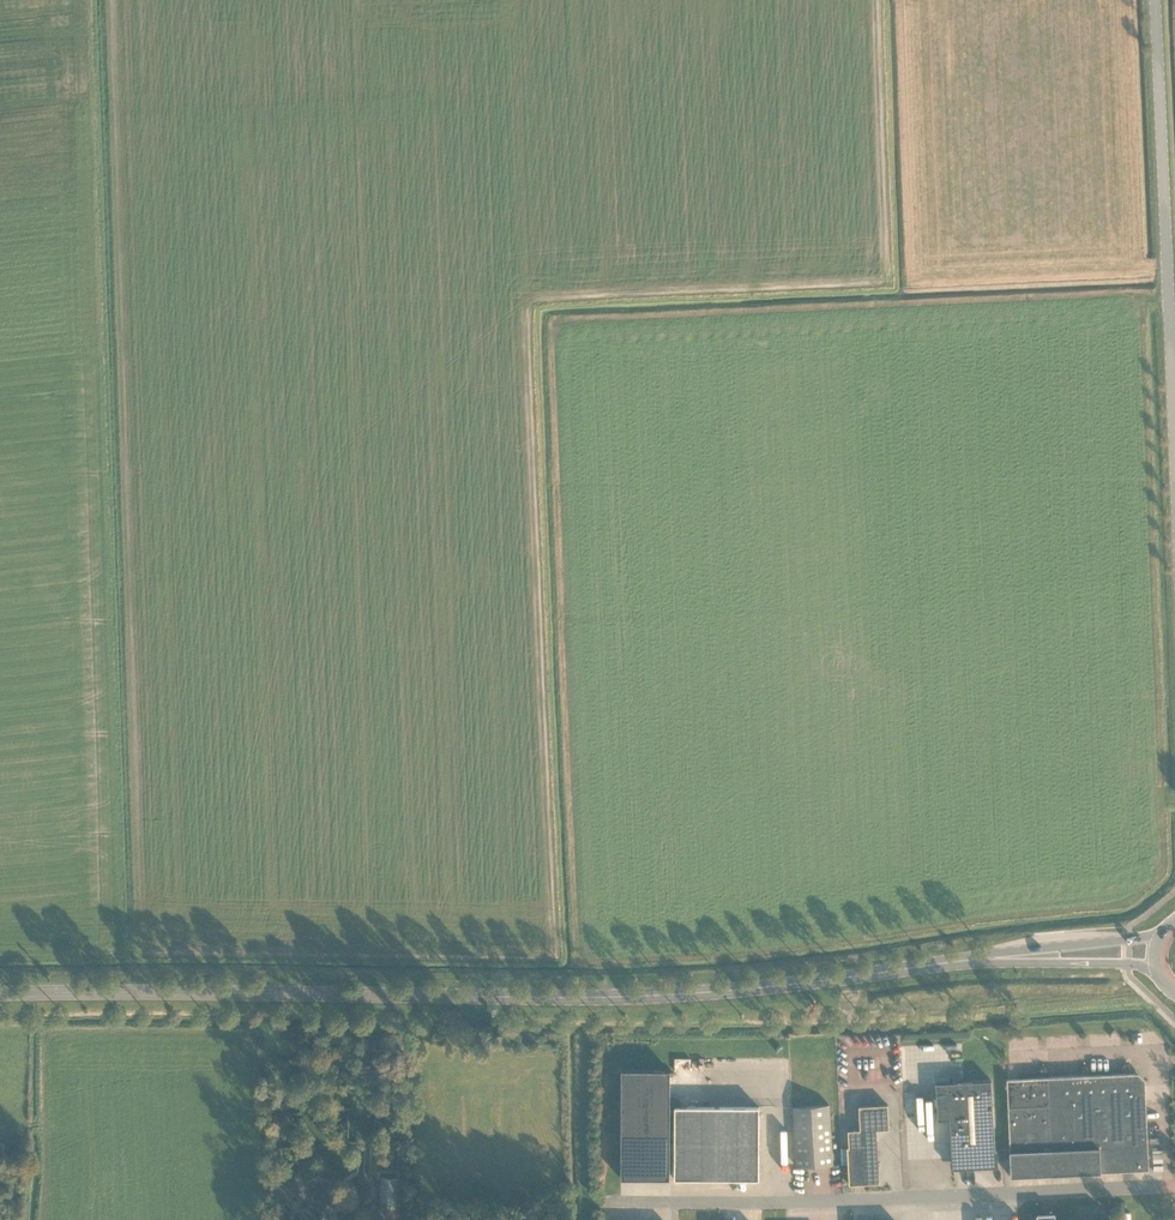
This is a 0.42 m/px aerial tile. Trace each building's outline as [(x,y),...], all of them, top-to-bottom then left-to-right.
[(759,1179),(759,1174),(759,1106),(675,1106),(675,1142),(670,1142),(670,1070),(622,1069),(621,1178),(670,1178),(670,1150),(675,1150),(675,1178),(759,1179)] [(1012,1175),(1024,1174),(1026,1174),(1063,1173),(1082,1172),(1094,1171),(1143,1169),(1149,1169),(1147,1108),(1146,1102),(1145,1078),(1139,1072),(1008,1078),(1012,1175)] [(992,1079),(949,1082),(937,1082),(939,1119),(950,1118),(953,1167),(999,1165),(998,1148),(996,1148),(992,1079)] [(830,1103),(794,1106),(798,1166),(834,1163),(830,1103)] [(850,1147),(842,1148),(843,1162),(848,1162),(849,1174),(850,1183),(865,1182),(880,1181),(880,1174),(878,1144),(877,1128),(889,1127),(888,1103),(859,1105),(860,1129),(849,1129),(850,1147)] [(397,1176),(382,1175),(380,1205),(395,1206),(397,1176)] [(1048,1211),(1048,1213),(1037,1213),(1038,1219),(1056,1219),(1056,1217),(1054,1217),(1054,1211),(1048,1211)]
